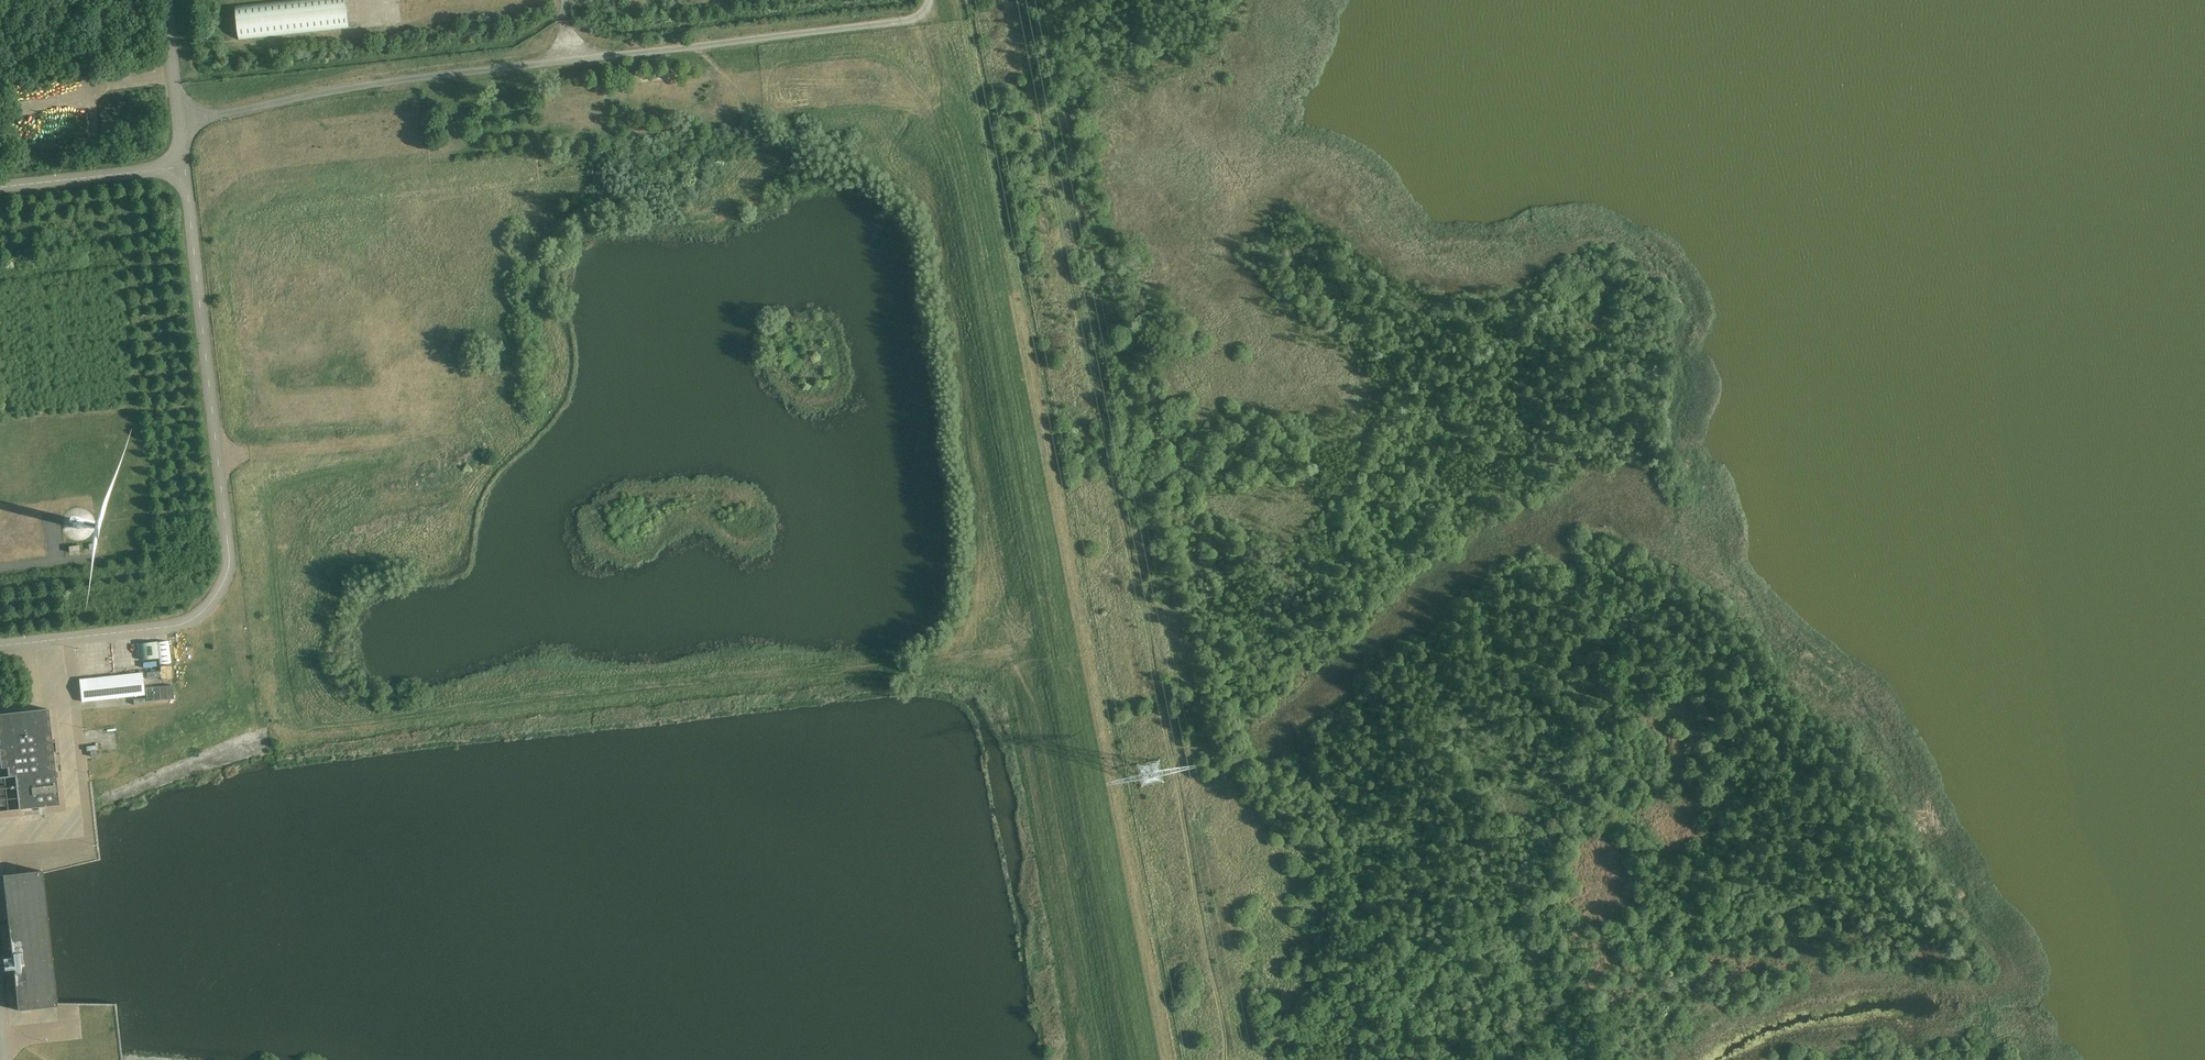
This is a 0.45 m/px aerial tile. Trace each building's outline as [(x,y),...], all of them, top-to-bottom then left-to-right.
[(238,2),(241,36),(351,24),(349,0),(258,0),(238,2)] [(394,12),(394,21),(408,20),(408,11),(394,12)] [(149,660),(180,657),(179,645),(148,647),(149,660)] [(112,654),(107,655),(110,668),(116,667),(112,654)] [(90,656),(93,676),(104,675),(101,655),(90,656)] [(138,668),(124,669),(124,694),(138,693),(138,668)] [(140,678),(143,692),(183,685),(180,671),(140,678)] [(101,698),(88,700),(92,725),(105,723),(101,698)] [(58,805),(48,709),(0,714),(0,769),(6,768),(7,776),(0,777),(0,812),(58,805)] [(0,867),(0,876),(9,963),(13,1010),(57,1007),(51,941),(43,864),(0,867)]
